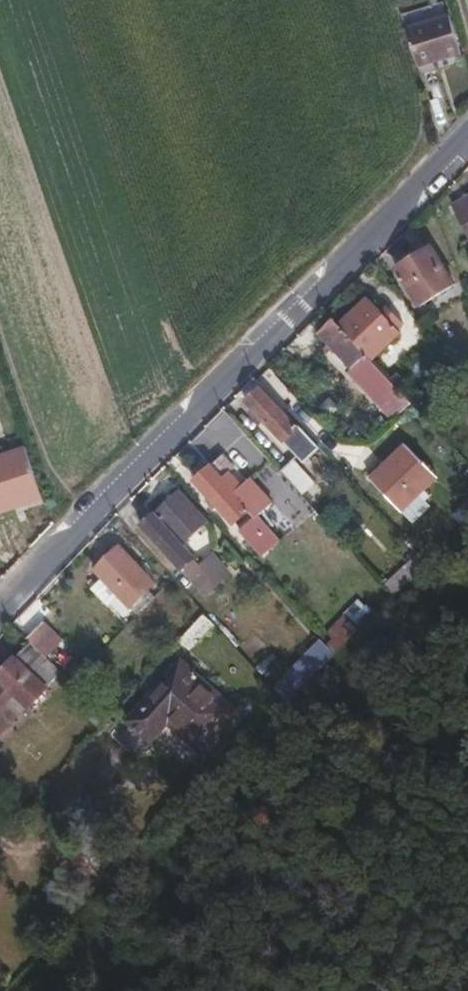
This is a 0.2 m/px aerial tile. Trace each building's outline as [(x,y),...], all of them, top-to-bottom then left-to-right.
[(458,56),(447,17),(404,30),(416,69),(458,56)] [(467,205),(467,195),(450,206),(454,214),(467,205)] [(454,214),(467,239),(467,205),(454,214)] [(432,240),(393,263),(414,299),(453,275),(432,240)] [(394,327),(401,321),(392,311),(383,317),(377,310),(364,296),(337,321),(369,356),(397,331),(394,327)] [(393,310),(385,303),(377,310),(383,317),(392,311),(393,310)] [(335,323),(330,318),(316,331),(324,341),(320,346),(326,352),(330,348),(348,367),(354,363),(376,387),(381,384),(383,386),(388,381),(373,365),(335,323)] [(369,356),(337,321),(335,323),(373,365),(375,363),(369,356)] [(318,447),(296,424),(293,428),(256,389),(242,403),(300,464),(318,447)] [(413,490),(431,473),(402,441),(366,474),(395,507),(413,490)] [(227,469),(233,462),(222,450),(210,462),(221,474),(227,469)] [(312,484),(290,460),(278,471),(300,495),(312,484)] [(252,502),(238,487),(241,483),(227,469),(221,474),(210,462),(193,478),(230,522),(252,502)] [(0,476),(0,513),(19,506),(6,474),(0,476)] [(180,545),(206,522),(178,490),(154,512),(149,513),(138,524),(176,567),(189,555),(180,545)] [(424,502),(413,490),(395,507),(406,518),(424,502)] [(257,511),(238,528),(260,553),(279,537),(257,511)] [(116,564),(125,554),(118,547),(108,557),(116,564)] [(127,606),(152,580),(125,554),(116,564),(108,557),(93,573),(127,606)] [(185,576),(198,565),(189,555),(176,567),(185,576)] [(202,595),(226,574),(209,555),(198,565),(185,576),(202,595)] [(187,635),(203,618),(194,608),(177,626),(187,635)] [(25,639),(45,657),(64,638),(43,619),(25,639)] [(58,673),(26,643),(0,671),(0,707),(11,695),(24,707),(58,673)] [(127,707),(183,650),(179,645),(121,700),(127,707)] [(191,742),(231,703),(183,650),(127,707),(143,724),(159,710),(191,742)]
